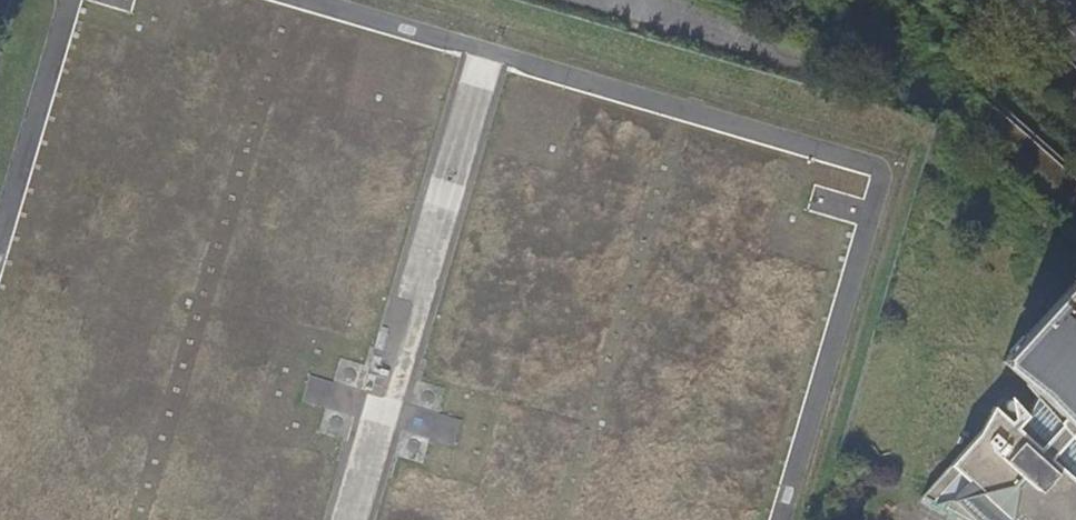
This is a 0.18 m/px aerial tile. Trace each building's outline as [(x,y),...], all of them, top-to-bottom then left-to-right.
[(1006,363),(1047,395),(1023,422),(1017,417),(1014,420),(997,406),(994,410),(999,415),(925,496),(965,519),(1075,519),(1075,286),(1006,363)]
